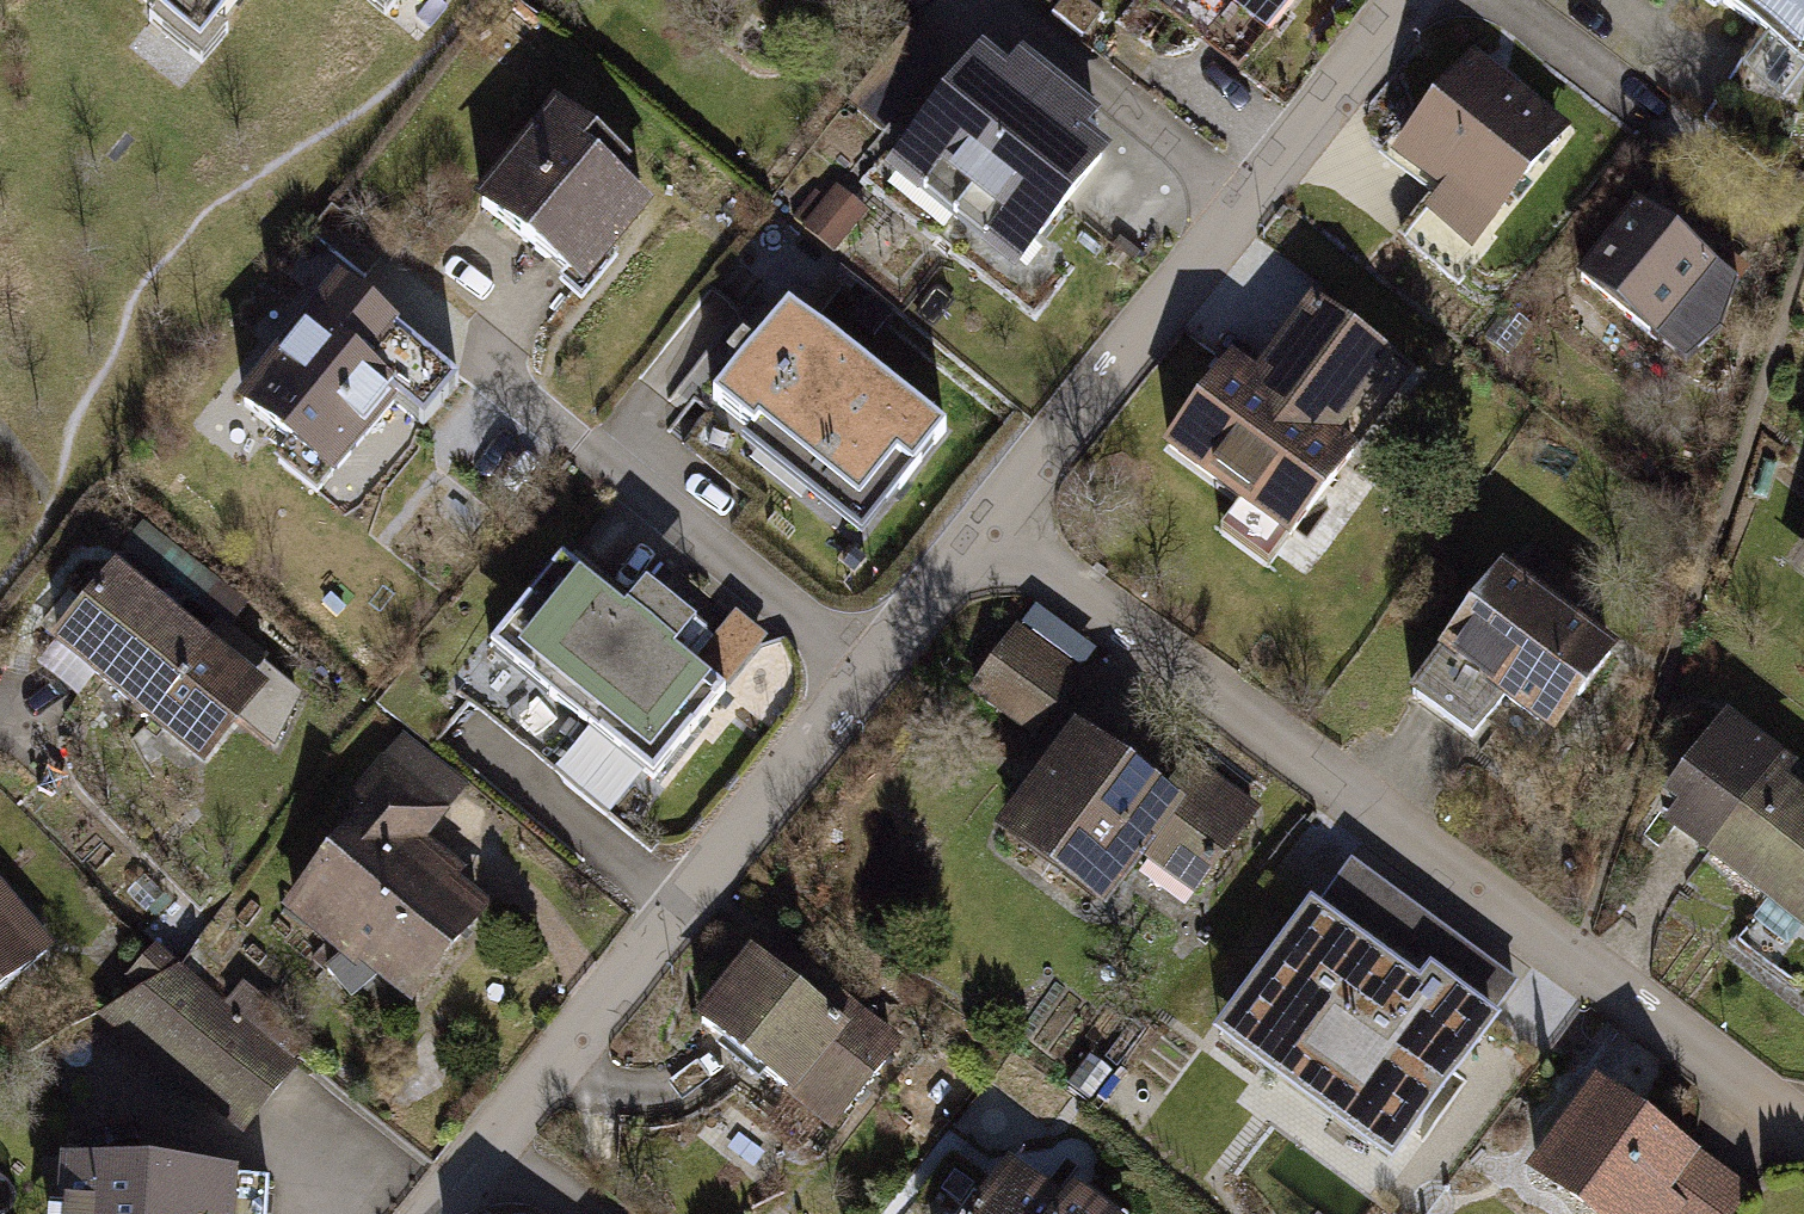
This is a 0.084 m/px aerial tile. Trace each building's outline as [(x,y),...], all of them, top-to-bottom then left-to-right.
[(195,55),(237,0),(123,0),(195,55)] [(1261,52),(1303,0),(1193,0),(1261,52)] [(1777,42),(1803,51),(1803,0),(1719,0),(1777,42)] [(1477,243),(1571,128),(1494,65),(1476,50),(1393,150),(1435,184),(1423,199),(1477,243)] [(896,168),(956,215),(1056,88),(1019,59),(1002,81),(978,62),(896,168)] [(1056,88),(956,215),(1018,264),(1102,158),(1077,139),(1094,118),(1056,88)] [(579,301),(650,212),(539,124),(468,212),(579,301)] [(1725,331),(1745,279),(1712,254),(1637,196),(1574,276),(1690,366),(1725,331)] [(1477,243),(1423,199),(1395,233),(1459,285),(1487,251),(1477,243)] [(329,287),(236,405),(327,477),(421,359),(329,287)] [(1400,358),(1316,294),(1259,369),(1235,351),(1163,445),(1296,546),(1367,453),(1342,434),(1400,358)] [(945,434),(790,309),(719,397),(874,522),(945,434)] [(1790,568),(1803,579),(1803,550),(1790,568)] [(568,562),(493,656),(662,790),(736,699),(689,661),(716,627),(655,579),(629,611),(568,562)] [(1623,652),(1508,564),(1410,693),(1474,741),(1505,700),(1515,707),(1557,739),(1623,652)] [(113,565),(44,644),(192,772),(277,675),(219,625),(203,643),(113,565)] [(1042,732),(1102,645),(1037,600),(977,688),(1042,732)] [(1790,777),(1798,767),(1731,714),(1667,796),(1681,807),(1666,826),(1803,934),(1803,788),(1790,777)] [(1186,810),(1071,727),(989,840),(1101,920),(1139,868),(1184,900),(1250,808),(1209,778),(1186,810)] [(408,745),(277,907),(407,1012),(489,910),(421,855),(470,795),(408,745)] [(1390,1164),(1519,986),(1353,867),(1224,1045),(1390,1164)] [(51,950),(0,887),(0,991),(51,950)] [(899,1048),(760,933),(684,1024),(824,1139),(899,1048)] [(181,970),(95,1017),(239,1133),(296,1064),(181,970)] [(1760,1193),(1598,1076),(1590,1088),(1530,1171),(1590,1213),(1745,1213),(1760,1193)] [(52,1166),(48,1213),(229,1213),(232,1182),(52,1166)] [(976,1213),(1121,1213),(1075,1181),(1058,1204),(1008,1169),(976,1213)]
